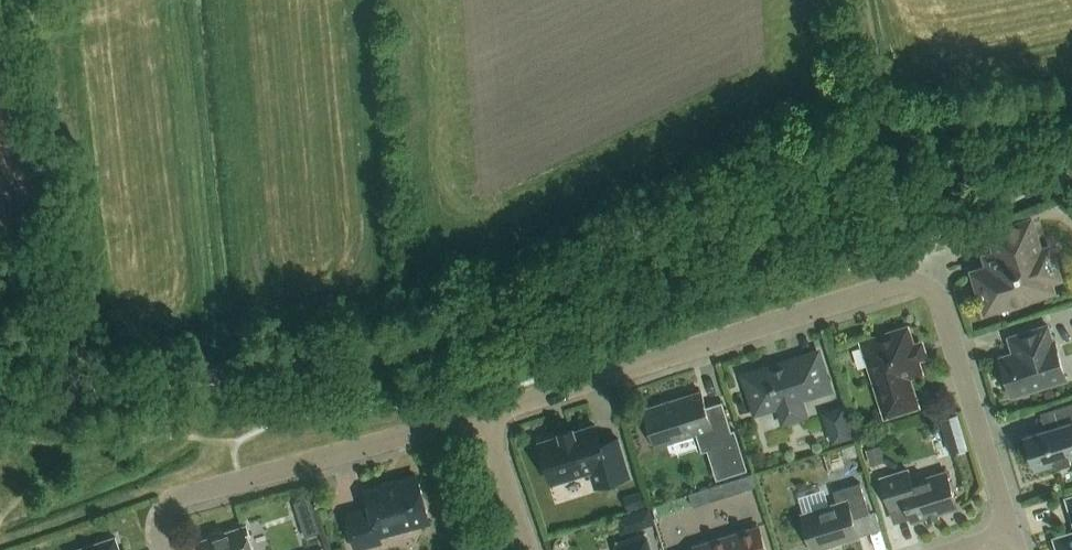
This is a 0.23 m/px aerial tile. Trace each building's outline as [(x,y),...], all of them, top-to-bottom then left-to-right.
[(1054,289),(1051,280),(1058,277),(1052,257),(1042,260),(1030,222),(992,234),(998,253),(986,256),(990,268),(975,272),(987,310),(1054,289)] [(1012,394),(1066,377),(1055,343),(1054,343),(1048,325),(1009,337),(1015,355),(1001,360),(1012,394)] [(907,376),(921,372),(913,348),(915,347),(909,326),(887,332),(888,335),(863,343),(886,415),(916,405),(907,376)] [(804,414),(800,403),(798,397),(827,388),(819,360),(802,366),(800,360),(759,373),(753,375),(755,381),(757,387),(751,389),(757,410),(768,406),(769,407),(779,403),(784,421),(804,414)] [(715,437),(731,432),(722,403),(707,408),(701,391),(644,409),(656,447),(713,429),(715,437)] [(1054,409),(1059,425),(1026,435),(1036,470),(1057,463),(1057,466),(1071,462),(1071,461),(1071,459),(1071,403),(1054,409)] [(823,412),(832,443),(855,436),(845,405),(823,412)] [(601,485),(630,475),(618,439),(601,444),(595,424),(574,431),(574,428),(560,433),(561,435),(540,442),(552,483),(596,469),(601,485)] [(866,449),(870,465),(885,460),(881,445),(866,449)] [(912,522),(958,507),(947,471),(903,485),(899,473),(881,478),(890,509),(907,504),(912,522)] [(752,475),(738,479),(742,492),(756,487),(752,475)] [(380,534),(430,520),(418,477),(366,491),(371,509),(347,515),(356,548),(381,541),(380,534)] [(870,513),(861,483),(834,491),(838,504),(802,514),(813,549),(821,549),(834,546),(833,544),(859,536),(854,518),(870,513)] [(624,496),(628,510),(645,505),(641,491),(624,496)] [(308,498),(295,502),(301,520),(314,515),(308,498)] [(650,506),(636,510),(640,524),(654,520),(650,506)] [(246,526),(223,534),(219,532),(211,534),(209,538),(203,540),(207,549),(255,549),(246,526)] [(759,526),(695,546),(697,549),(696,549),(766,549),(759,526)] [(1058,540),(1061,549),(1071,549),(1071,536),(1058,540)] [(116,537),(96,544),(97,546),(86,549),(120,549),(116,537)] [(647,537),(616,546),(617,549),(651,549),(647,537)]
